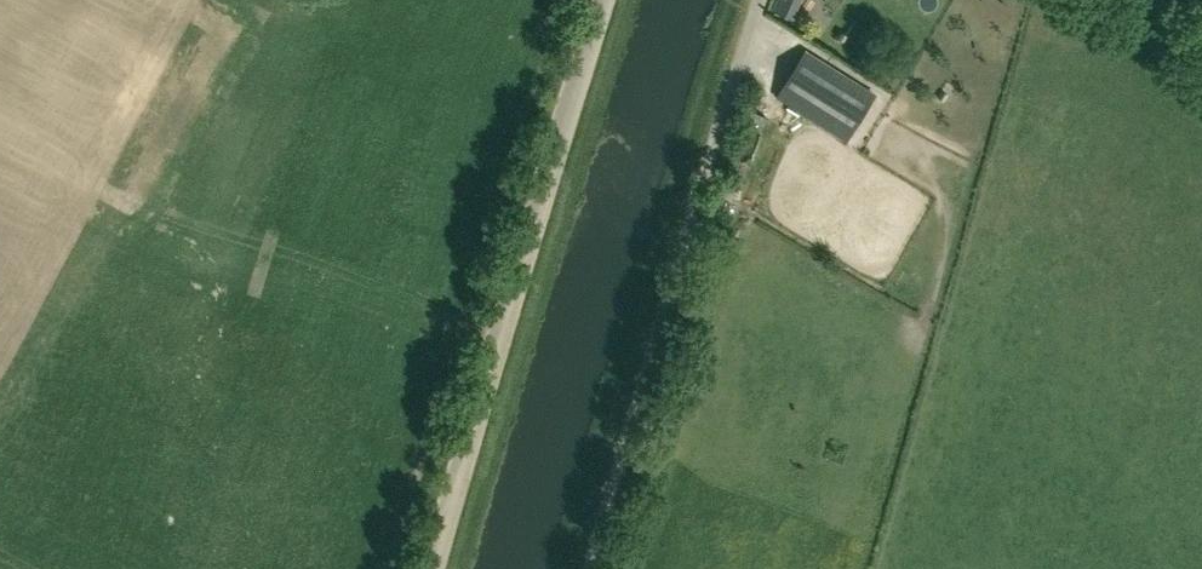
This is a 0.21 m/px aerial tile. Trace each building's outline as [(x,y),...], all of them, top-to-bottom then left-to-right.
[(772,9),(792,19),(801,0),(776,0),(772,9)] [(779,93),(849,137),(875,96),(874,95),(872,99),(830,72),(832,68),(805,52),(779,93)]
